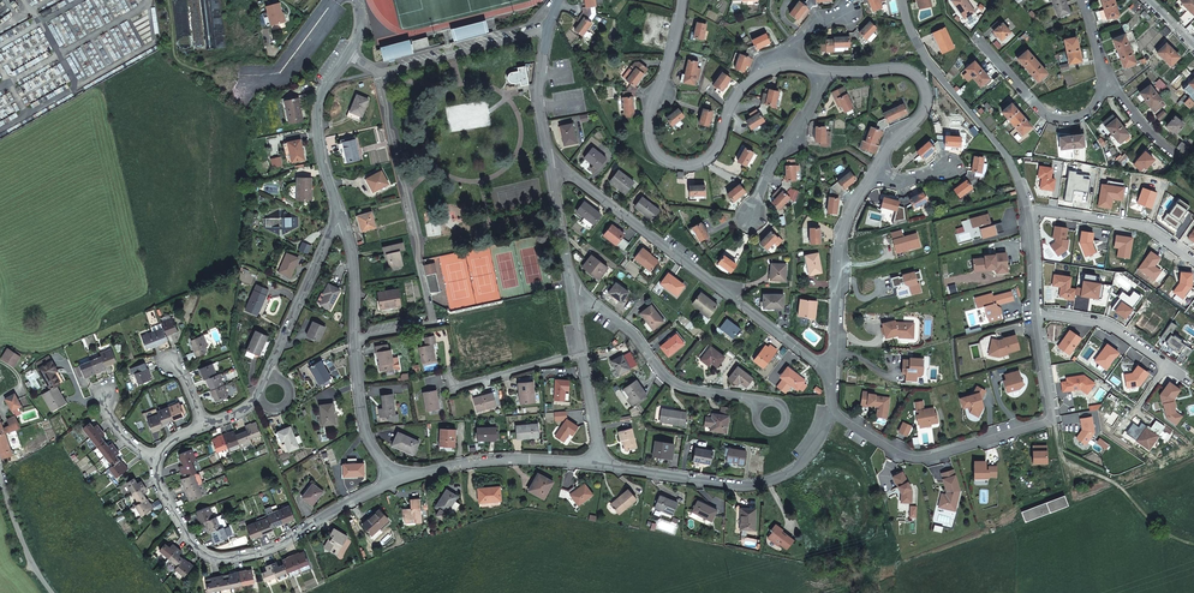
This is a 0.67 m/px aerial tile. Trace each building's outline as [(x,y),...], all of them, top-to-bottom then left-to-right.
[(582,7),(583,12),(591,14),(590,6),(595,5),(594,0),(585,0),(586,7),(582,7)] [(811,6),(808,0),(805,0),(802,3),(798,0),(790,12),(797,18),(799,15),(802,17),(807,10),(808,8),(811,6)] [(872,9),(880,6),(886,4),(884,0),(868,0),(872,9)] [(959,10),(961,9),(967,17),(975,11),(967,0),(953,0),(959,10)] [(1193,3),(1193,0),(1180,0),(1182,2),(1181,3),(1188,9),(1193,3)] [(1065,1),(1054,5),(1058,16),(1069,12),(1065,1)] [(1118,14),(1115,3),(1103,6),(1104,8),(1099,10),(1102,19),(1107,17),(1118,14)] [(283,23),(278,4),(265,8),(266,13),(261,15),(263,21),(268,20),(270,26),(283,23)] [(583,12),(580,16),(583,18),(575,30),(582,35),(591,23),(587,20),(591,14),(583,12)] [(860,30),(857,27),(852,31),(856,39),(862,33),(866,37),(877,27),(871,21),(860,30)] [(1001,39),(1010,32),(1002,23),(1001,24),(997,21),(990,27),(1001,39)] [(454,42),(489,33),(486,22),(451,31),(454,42)] [(706,24),(697,22),(693,36),(702,38),(706,24)] [(1167,26),(1166,26),(1160,32),(1165,37),(1171,31),(1167,26)] [(945,27),(935,32),(940,42),(937,43),(942,53),(954,47),(945,27)] [(852,31),(848,31),(848,36),(833,36),(833,38),(825,39),(826,50),(834,50),(843,49),(843,46),(848,46),(848,45),(849,45),(849,39),(856,39),(852,31)] [(940,42),(935,32),(931,34),(936,44),(937,43),(940,42)] [(753,54),(757,52),(755,48),(769,41),(765,33),(751,39),(754,44),(747,48),(753,54)] [(1113,39),(1116,48),(1127,44),(1124,35),(1113,39)] [(409,39),(380,46),(384,60),(430,48),(427,37),(410,42),(409,39)] [(1067,52),(1078,49),(1076,37),(1064,40),(1067,52)] [(1164,58),(1172,49),(1166,43),(1157,51),(1164,58)] [(1127,44),(1116,48),(1120,58),(1131,54),(1127,44)] [(753,54),(747,48),(744,54),(739,53),(735,67),(743,70),(745,65),(749,66),(751,58),(752,58),(753,54)] [(1016,57),(1024,66),(1033,58),(1025,49),(1016,57)] [(1081,61),(1078,49),(1067,52),(1069,63),(1081,61)] [(1179,56),(1172,49),(1164,58),(1170,65),(1179,56)] [(1135,63),(1131,54),(1120,58),(1124,67),(1135,63)] [(688,57),(688,59),(685,74),(683,81),(693,84),(695,79),(697,79),(700,67),(695,66),(696,61),(697,59),(688,57)] [(1024,66),(1031,74),(1040,66),(1033,58),(1024,66)] [(631,82),(627,88),(636,90),(639,88),(635,85),(643,73),(646,67),(637,61),(634,62),(631,66),(635,68),(627,81),(631,82)] [(965,68),(972,76),(981,69),(973,61),(965,68)] [(521,85),(528,83),(525,65),(520,66),(519,64),(513,65),(514,67),(511,68),(512,71),(510,72),(509,74),(508,76),(508,78),(509,80),(510,82),(512,83),(514,83),(520,82),(521,85)] [(1040,66),(1031,74),(1037,81),(1047,73),(1042,68),(1040,66)] [(981,69),(972,76),(980,85),(984,82),(985,84),(990,80),(981,69)] [(729,76),(722,71),(713,84),(721,89),(729,76)] [(1189,82),(1191,84),(1186,90),(1190,95),(1193,91),(1193,77),(1189,82)] [(1166,85),(1159,78),(1156,82),(1162,88),(1163,87),(1166,85)] [(1139,93),(1145,100),(1155,92),(1147,83),(1139,89),(1141,91),(1139,93)] [(843,86),(831,91),(838,105),(841,103),(844,110),(846,109),(847,113),(853,110),(851,106),(852,106),(843,86)] [(760,106),(767,110),(769,104),(774,105),(778,90),(767,87),(766,93),(763,92),(762,98),(760,106)] [(636,90),(627,88),(628,96),(623,96),(625,111),(622,111),(623,116),(635,114),(632,96),(636,95),(636,90)] [(1155,92),(1145,100),(1154,111),(1164,103),(1155,92)] [(357,95),(351,111),(356,113),(354,119),(360,121),(368,99),(357,95)] [(298,98),(285,101),(290,123),(303,120),(298,98)] [(885,117),(878,120),(885,126),(889,125),(887,120),(906,112),(902,103),(883,112),(885,117)] [(1002,112),(1008,119),(1009,118),(1016,112),(1018,111),(1011,104),(1002,112)] [(761,114),(767,110),(760,106),(757,108),(759,111),(746,119),(750,126),(764,118),(761,114)] [(683,115),(678,108),(666,118),(671,125),(683,115)] [(711,110),(702,108),(699,122),(708,124),(711,110)] [(356,113),(351,111),(349,110),(347,116),(354,119),(356,113)] [(1157,115),(1160,119),(1166,113),(1163,110),(1157,115)] [(1009,118),(1008,119),(1015,127),(1021,121),(1024,118),(1018,111),(1016,112),(1009,118)] [(1112,133),(1121,126),(1112,115),(1103,122),(1112,133)] [(1184,124),(1175,116),(1167,124),(1176,132),(1184,124)] [(1021,121),(1015,127),(1022,134),(1031,126),(1024,118),(1021,121)] [(860,147),(875,152),(878,144),(874,143),(879,129),(884,130),(885,126),(878,120),(876,127),(871,126),(866,140),(862,139),(860,147)] [(572,122),(560,126),(564,144),(577,141),(572,122)] [(824,125),(815,125),(815,140),(820,140),(820,145),(829,145),(829,130),(824,130),(824,125)] [(1129,136),(1121,126),(1112,133),(1120,143),(1129,136)] [(946,140),(938,139),(940,147),(945,148),(945,144),(960,144),(961,135),(946,135),(946,140)] [(1070,136),(1072,148),(1083,146),(1082,135),(1070,136)] [(1061,149),(1072,148),(1070,136),(1059,138),(1061,149)] [(301,139),(289,142),(293,161),(305,159),(301,139)] [(934,148),(937,151),(940,147),(938,139),(932,144),(928,140),(917,150),(923,157),(934,148)] [(355,142),(339,145),(344,165),(360,161),(355,142)] [(1180,151),(1183,153),(1188,147),(1182,142),(1177,146),(1181,150),(1180,151)] [(607,158),(593,146),(585,156),(600,168),(607,158)] [(753,151),(745,146),(737,160),(745,164),(753,151)] [(1153,160),(1145,152),(1134,164),(1141,171),(1145,167),(1146,168),(1153,160)] [(967,172),(980,180),(980,174),(976,173),(976,169),(981,170),(984,156),(975,154),(972,168),(968,167),(967,172)] [(1172,160),(1167,166),(1170,169),(1175,163),(1172,160)] [(782,184),(791,187),(790,178),(796,178),(795,172),(795,163),(787,163),(786,163),(786,178),(782,178),(782,184)] [(1039,166),(1038,177),(1041,177),(1040,188),(1053,190),(1054,179),(1050,178),(1052,168),(1039,166)] [(610,181),(619,187),(620,186),(626,191),(634,181),(619,169),(610,181)] [(1076,171),(1069,170),(1064,200),(1071,202),(1073,188),(1077,189),(1078,186),(1081,187),(1081,189),(1088,190),(1090,180),(1082,179),(1083,174),(1076,173),(1076,171)] [(831,186),(844,193),(847,191),(844,187),(855,177),(850,171),(831,186)] [(382,172),(366,180),(373,193),(388,186),(382,172)] [(973,185),(980,180),(967,172),(963,174),(966,179),(955,188),(960,195),(972,186),(968,182),(970,181),(973,185)] [(312,179),(299,178),(298,193),(299,193),(299,201),(306,201),(306,199),(312,200),(312,193),(312,179)] [(739,183),(727,193),(733,200),(745,190),(739,183)] [(705,185),(690,184),(690,194),(705,194),(705,185)] [(782,184),(776,189),(772,194),(775,198),(772,201),(779,207),(790,196),(785,192),(791,187),(782,184)] [(1107,184),(1101,184),(1098,206),(1109,207),(1111,198),(1121,200),(1123,187),(1107,184)] [(838,197),(844,197),(844,193),(831,186),(830,185),(827,211),(837,212),(838,197)] [(799,189),(791,187),(785,192),(790,196),(794,200),(799,189)] [(1151,208),(1156,192),(1143,187),(1137,203),(1151,208)] [(904,196),(905,206),(912,203),(914,206),(927,199),(923,191),(910,198),(908,194),(904,196)] [(898,204),(905,206),(904,196),(900,195),(898,200),(884,196),(882,206),(896,209),(898,204)] [(659,210),(642,196),(635,205),(651,219),(659,210)] [(1167,212),(1162,219),(1177,229),(1181,222),(1180,221),(1184,216),(1182,215),(1186,209),(1187,210),(1190,205),(1178,198),(1168,213),(1167,212)] [(603,215),(585,201),(578,211),(596,225),(603,215)] [(298,226),(298,217),(281,210),(278,210),(263,219),(265,219),(265,227),(263,227),(279,234),(284,234),(298,226)] [(371,213),(357,218),(362,233),(376,229),(371,213)] [(992,225),(988,213),(970,218),(972,227),(979,225),(982,237),(1004,231),(1002,222),(992,225)] [(701,221),(693,226),(701,239),(709,234),(701,221)] [(1067,227),(1055,225),(1053,237),(1056,238),(1055,241),(1050,245),(1058,255),(1067,248),(1069,239),(1066,239),(1067,227)] [(627,236),(615,226),(607,237),(626,253),(632,246),(624,240),(627,236)] [(819,227),(811,227),(811,242),(820,242),(819,227)] [(916,233),(903,237),(901,230),(882,235),(884,244),(893,241),(896,253),(920,246),(916,233)] [(772,231),(761,242),(767,248),(774,240),(778,244),(782,238),(778,234),(777,236),(772,231)] [(1082,231),(1080,242),(1086,256),(1096,251),(1092,241),(1093,232),(1082,231)] [(1132,237),(1116,234),(1114,246),(1120,247),(1120,249),(1119,248),(1118,255),(1129,257),(1132,237)] [(299,250),(307,254),(311,246),(302,242),(299,250)] [(387,255),(388,263),(390,262),(392,268),(403,266),(399,252),(405,251),(403,244),(383,249),(385,255),(387,255)] [(651,259),(653,258),(645,251),(637,261),(649,270),(649,271),(653,274),(658,268),(659,266),(651,259)] [(1159,257),(1150,251),(1138,268),(1154,279),(1160,270),(1156,267),(1155,268),(1153,267),(1154,265),(1159,257)] [(823,271),(820,252),(808,254),(811,273),(823,271)] [(1003,273),(1008,272),(1006,252),(995,253),(995,254),(984,255),(984,258),(973,259),(973,266),(974,267),(976,269),(1000,267),(1003,269),(1003,273)] [(275,271),(291,277),(299,259),(287,254),(282,267),(277,265),(275,271)] [(737,263),(724,254),(719,262),(732,271),(737,263)] [(610,270),(593,258),(585,269),(601,281),(610,270)] [(661,264),(653,258),(651,259),(659,266),(661,264)] [(786,279),(787,263),(773,262),(772,278),(786,279)] [(428,285),(430,292),(438,292),(434,273),(436,272),(434,263),(424,265),(426,274),(428,285)] [(899,276),(891,278),(893,287),(901,285),(901,283),(904,282),(904,284),(909,286),(911,291),(920,288),(919,283),(917,283),(917,280),(921,279),(920,271),(915,273),(915,272),(902,275),(902,276),(899,277),(899,276)] [(1182,298),(1190,286),(1192,273),(1180,272),(1179,282),(1176,287),(1178,289),(1175,293),(1182,298)] [(1071,276),(1054,274),(1053,285),(1061,286),(1059,296),(1065,297),(1068,297),(1068,298),(1074,299),(1076,288),(1070,287),(1071,276)] [(1096,276),(1084,274),(1082,287),(1081,294),(1101,297),(1103,283),(1099,283),(1100,277),(1096,276)] [(686,289),(671,278),(663,288),(679,300),(686,289)] [(339,290),(327,284),(322,293),(324,295),(324,296),(320,294),(316,301),(316,303),(319,305),(329,309),(339,290)] [(269,290),(257,285),(246,310),(257,316),(269,290)] [(631,296),(618,286),(611,296),(623,305),(631,296)] [(1129,311),(1140,295),(1133,290),(1128,295),(1121,290),(1118,295),(1119,296),(1111,307),(1130,321),(1134,315),(1129,311)] [(378,294),(381,309),(395,306),(395,307),(400,307),(397,291),(378,294)] [(993,296),(992,293),(975,298),(977,308),(984,306),(987,317),(1002,313),(1000,307),(999,306),(997,307),(997,305),(1014,300),(1012,291),(993,296)] [(784,309),(784,294),(764,293),(763,308),(784,309)] [(720,309),(704,296),(696,307),(704,314),(704,315),(712,321),(720,309)] [(816,317),(819,300),(804,298),(803,309),(801,309),(800,314),(816,317)] [(653,309),(642,317),(654,333),(665,325),(653,309)] [(171,319),(160,323),(160,324),(162,329),(165,337),(171,335),(170,333),(176,331),(171,319)] [(895,320),(882,323),(885,338),(898,335),(911,336),(912,323),(895,322),(895,320)] [(1177,324),(1171,320),(1160,336),(1166,341),(1175,347),(1188,356),(1193,349),(1180,340),(1181,338),(1174,334),(1175,332),(1172,331),(1177,324)] [(325,327),(312,322),(306,336),(318,341),(325,327)] [(743,332),(730,322),(723,332),(736,342),(743,332)] [(914,323),(912,323),(911,336),(898,335),(898,338),(914,338),(914,323)] [(162,343),(167,341),(165,337),(162,329),(160,324),(149,329),(151,333),(156,346),(163,344),(162,343)] [(1069,354),(1081,337),(1070,330),(1058,346),(1069,354)] [(250,352),(259,356),(260,355),(261,352),(268,336),(256,331),(248,350),(248,351),(250,352)] [(151,349),(156,346),(151,333),(140,338),(145,350),(150,347),(151,349)] [(201,347),(205,346),(201,334),(188,339),(190,344),(189,345),(194,356),(204,353),(201,347)] [(998,340),(992,339),(989,350),(991,353),(999,355),(1007,352),(1019,349),(1015,335),(1003,338),(1003,340),(999,341),(998,340)] [(433,336),(432,336),(424,339),(426,346),(418,348),(423,364),(434,361),(432,352),(434,351),(432,345),(435,344),(433,336)] [(686,347),(678,337),(663,351),(671,360),(686,347)] [(1175,347),(1166,341),(1164,344),(1168,347),(1169,345),(1174,349),(1175,347)] [(1118,351),(1106,343),(1099,353),(1100,354),(1095,361),(1106,368),(1118,351)] [(379,366),(380,373),(394,370),(396,370),(398,371),(400,370),(397,358),(392,359),(390,351),(388,351),(387,346),(375,349),(377,360),(379,359),(380,364),(380,366),(379,366)] [(7,348),(1,359),(13,366),(19,356),(7,348)] [(704,358),(707,360),(714,350),(711,348),(704,358)] [(100,357),(105,367),(110,365),(110,364),(115,361),(110,349),(99,354),(100,357)] [(714,350),(707,360),(720,370),(728,360),(714,350)] [(768,356),(765,354),(757,364),(767,372),(775,361),(779,355),(773,350),(771,352),(768,356)] [(259,358),(259,356),(250,352),(248,351),(245,357),(252,360),(259,358)] [(627,355),(622,357),(627,366),(631,363),(627,355)] [(100,371),(105,369),(105,367),(100,357),(89,361),(94,373),(94,374),(100,372),(100,371)] [(611,363),(614,369),(615,368),(620,375),(629,370),(627,366),(622,357),(611,363)] [(903,359),(902,373),(906,373),(905,379),(913,380),(913,376),(920,376),(922,374),(923,366),(922,364),(922,358),(912,358),(912,360),(910,360),(903,359)] [(134,371),(138,379),(141,377),(150,374),(149,371),(150,371),(147,365),(146,366),(143,360),(132,366),(134,371)] [(94,373),(89,361),(79,365),(83,376),(84,379),(89,376),(89,375),(94,373)] [(55,386),(62,382),(51,362),(38,369),(50,389),(55,386)] [(203,372),(206,377),(207,377),(218,373),(214,362),(200,367),(202,372),(203,372)] [(317,362),(306,369),(317,385),(328,378),(317,362)] [(1125,376),(1127,386),(1140,383),(1148,371),(1138,364),(1132,372),(1130,375),(1125,376)] [(79,377),(83,376),(79,365),(75,367),(79,377)] [(756,382),(741,370),(732,381),(741,388),(743,385),(749,390),(756,382)] [(1018,371),(1004,375),(1006,380),(1006,382),(1004,382),(1007,392),(1012,390),(1011,389),(1018,387),(1019,388),(1024,383),(1021,381),(1018,371)] [(218,373),(207,377),(209,382),(210,382),(212,388),(225,383),(221,372),(218,373)] [(798,380),(799,379),(791,372),(784,381),(800,395),(807,387),(798,380)] [(152,378),(151,374),(142,377),(139,379),(141,383),(152,378)] [(1094,383),(1083,374),(1066,377),(1067,381),(1061,381),(1062,391),(1080,388),(1083,387),(1088,391),(1094,383)] [(808,386),(799,379),(798,380),(807,387),(808,386)] [(645,395),(635,381),(623,390),(629,398),(627,400),(631,406),(645,395)] [(1177,387),(1169,381),(1160,393),(1162,403),(1163,402),(1166,416),(1172,420),(1176,414),(1175,410),(1174,405),(1172,400),(1171,400),(1170,397),(1177,387)] [(229,395),(225,383),(212,388),(211,388),(213,394),(215,394),(217,399),(229,395)] [(568,384),(555,384),(555,404),(564,404),(564,397),(563,397),(563,393),(568,394),(568,384)] [(532,385),(517,386),(519,408),(533,406),(532,385)] [(786,385),(781,392),(788,398),(793,391),(786,385)] [(50,389),(42,394),(51,410),(63,404),(58,394),(59,393),(55,386),(50,389)] [(972,394),(960,398),(963,408),(971,405),(972,408),(970,412),(978,416),(983,406),(982,401),(980,400),(985,390),(977,386),(972,394)] [(1173,396),(1179,388),(1177,387),(1170,397),(1171,400),(1172,400),(1174,405),(1175,405),(1173,396)] [(863,391),(862,400),(868,401),(867,405),(874,406),(874,405),(878,406),(877,413),(887,415),(889,402),(887,402),(888,397),(876,396),(876,394),(869,394),(869,392),(863,391)] [(435,392),(422,395),(426,413),(438,411),(435,392)] [(15,394),(6,399),(11,411),(21,406),(15,394)] [(392,396),(379,397),(380,410),(377,411),(378,418),(388,417),(394,417),(392,396)] [(472,404),(472,405),(475,414),(493,408),(490,396),(481,399),(481,401),(475,403),(472,404)] [(181,401),(170,405),(174,417),(175,419),(180,417),(180,415),(185,413),(181,401)] [(922,401),(915,402),(916,408),(918,408),(919,415),(917,415),(917,419),(918,418),(920,427),(931,425),(930,423),(938,421),(937,412),(934,413),(934,408),(924,409),(922,401)] [(332,403),(320,405),(323,425),(335,423),(334,415),(333,415),(332,403)] [(158,410),(160,413),(164,423),(170,421),(169,419),(174,417),(170,405),(158,410)] [(681,413),(661,410),(659,422),(679,425),(681,413)] [(724,410),(723,418),(730,420),(732,412),(724,410)] [(1181,415),(1175,410),(1176,414),(1172,420),(1175,423),(1181,415)] [(148,417),(153,430),(159,428),(159,426),(164,424),(164,423),(160,413),(148,417)] [(20,429),(14,416),(8,420),(10,425),(2,428),(0,422),(0,435),(4,433),(20,429)] [(1094,432),(1091,416),(1080,418),(1082,429),(1082,431),(1081,432),(1080,432),(1076,437),(1085,444),(1094,432)] [(723,418),(714,417),(714,421),(712,430),(712,434),(728,437),(730,420),(723,418)] [(1165,425),(1156,419),(1151,427),(1141,421),(1138,426),(1134,423),(1129,431),(1138,438),(1137,440),(1149,448),(1165,425)] [(1129,431),(1134,423),(1133,421),(1126,432),(1137,440),(1138,438),(1129,431)] [(84,428),(91,436),(102,428),(98,423),(95,426),(92,422),(84,428)] [(257,435),(262,434),(258,422),(253,424),(252,422),(246,425),(248,428),(253,442),(259,439),(257,435)] [(576,429),(565,422),(553,440),(560,444),(565,438),(563,438),(565,435),(569,438),(576,429)] [(898,431),(907,435),(911,426),(902,422),(898,431)] [(476,426),(476,439),(485,439),(495,439),(495,427),(482,427),(476,426)] [(537,427),(514,429),(516,442),(538,440),(537,427)] [(91,436),(99,446),(106,440),(102,435),(105,432),(102,428),(91,436)] [(237,434),(240,442),(246,440),(248,444),(253,442),(248,428),(242,431),(242,432),(237,434)] [(292,428),(279,432),(282,443),(285,442),(289,453),(299,450),(297,445),(302,444),(300,438),(295,440),(292,428)] [(631,428),(618,432),(621,442),(624,441),(626,450),(637,447),(631,428)] [(454,429),(438,429),(437,446),(453,447),(454,429)] [(224,433),(229,447),(240,442),(237,434),(236,430),(230,433),(229,431),(224,433)] [(1,458),(12,455),(12,454),(13,454),(11,447),(10,448),(4,433),(0,435),(0,455),(1,458)] [(218,451),(229,447),(224,433),(218,436),(219,437),(213,439),(217,450),(218,451)] [(417,444),(396,435),(390,447),(412,456),(417,444)] [(106,440),(99,446),(106,455),(117,447),(113,442),(109,444),(106,440)] [(674,445),(655,441),(653,456),(672,460),(674,445)] [(1034,445),(1034,462),(1048,462),(1048,445),(1034,445)] [(117,447),(106,455),(114,465),(121,459),(117,454),(121,452),(117,447)] [(192,448),(180,452),(182,457),(180,458),(182,464),(192,460),(196,459),(192,448)] [(693,462),(711,466),(713,453),(696,449),(693,462)] [(746,455),(729,451),(726,463),(744,467),(746,455)] [(121,459),(114,465),(111,467),(119,477),(130,468),(126,462),(124,464),(121,459)] [(192,460),(182,464),(179,465),(181,471),(182,471),(184,476),(196,471),(197,471),(192,460)] [(986,461),(974,461),(974,478),(989,478),(989,477),(989,469),(986,469),(986,467),(986,461)] [(362,462),(342,464),(343,476),(363,475),(362,462)] [(997,467),(986,467),(986,469),(989,469),(989,477),(997,476),(997,467)] [(941,474),(943,479),(955,475),(954,470),(941,474)] [(183,483),(185,489),(199,484),(204,482),(200,473),(196,471),(184,476),(182,477),(185,483),(183,483)] [(912,490),(902,471),(892,477),(899,488),(900,488),(901,491),(900,491),(901,494),(901,500),(912,500),(912,490)] [(955,475),(943,479),(947,491),(948,491),(948,493),(949,493),(949,495),(942,494),(940,501),(946,502),(945,505),(955,508),(960,491),(955,475)] [(135,476),(128,481),(134,492),(144,486),(140,480),(138,481),(135,476)] [(552,483),(539,476),(533,487),(532,486),(528,492),(543,500),(552,483)] [(322,491),(311,483),(307,491),(306,490),(301,497),(312,505),(322,491)] [(189,494),(191,499),(203,495),(199,484),(185,489),(187,495),(189,494)] [(577,505),(590,494),(583,485),(574,493),(572,490),(568,494),(577,505)] [(144,486),(134,492),(140,502),(147,498),(144,492),(147,491),(144,486)] [(625,486),(616,494),(618,495),(610,503),(617,510),(634,496),(625,486)] [(478,489),(479,508),(502,507),(502,501),(501,489),(498,490),(487,490),(486,489),(478,489)] [(454,501),(456,497),(445,490),(434,507),(438,510),(435,515),(443,519),(446,514),(454,501)] [(618,495),(616,494),(609,501),(610,503),(618,495)] [(676,502),(657,494),(652,505),(671,513),(676,502)] [(1067,506),(1063,496),(1020,512),(1024,523),(1067,506)] [(147,498),(140,502),(137,504),(142,514),(154,507),(152,503),(151,501),(149,502),(147,498)] [(403,508),(403,518),(415,517),(415,520),(415,522),(421,522),(419,498),(410,499),(410,507),(403,508)] [(158,499),(152,503),(154,507),(156,509),(162,506),(158,499)] [(454,501),(446,514),(451,518),(459,504),(454,501)] [(716,512),(697,501),(691,512),(710,522),(716,512)] [(946,502),(940,501),(938,507),(955,511),(955,508),(945,505),(946,502)] [(290,519),(294,517),(290,505),(279,509),(284,523),(290,520),(290,519)] [(214,517),(209,506),(197,510),(199,517),(198,517),(200,522),(204,521),(214,517)] [(362,523),(370,532),(387,516),(377,507),(367,517),(368,518),(362,523)] [(279,524),(284,523),(279,509),(268,514),(269,517),(272,526),(279,523),(279,524)] [(754,513),(739,512),(738,532),(752,533),(754,513)] [(217,516),(214,517),(204,521),(205,525),(204,526),(207,532),(211,531),(221,527),(217,516)] [(269,517),(258,521),(263,534),(269,532),(268,530),(273,528),(272,526),(269,517)] [(263,534),(258,521),(246,525),(251,537),(257,535),(258,536),(263,534)] [(224,526),(221,527),(211,531),(214,536),(212,537),(214,542),(229,537),(224,526)] [(333,527),(330,533),(333,535),(326,547),(335,553),(345,534),(333,527)] [(791,546),(784,540),(783,541),(779,537),(780,536),(781,535),(774,529),(771,534),(769,532),(768,534),(771,537),(766,543),(776,552),(778,549),(784,555),(791,546)] [(333,535),(330,533),(323,545),(326,547),(333,535)] [(161,550),(170,558),(179,548),(174,544),(171,547),(167,544),(161,550)] [(179,548),(170,558),(179,566),(186,558),(182,555),(184,552),(179,548)] [(300,552),(293,554),(298,567),(310,562),(305,551),(300,553),(300,552)] [(283,560),(284,563),(287,571),(298,567),(293,554),(288,556),(288,558),(283,560)] [(186,558),(179,566),(178,568),(186,576),(196,565),(191,561),(190,562),(186,558)] [(277,562),(271,564),(276,576),(287,571),(284,563),(278,565),(277,562)] [(267,570),(261,572),(264,580),(276,576),(271,564),(266,566),(267,570)] [(246,569),(241,570),(244,584),(255,581),(253,569),(247,570),(246,569)] [(229,574),(230,578),(232,586),(244,584),(241,570),(234,572),(234,573),(229,574)] [(218,576),(217,574),(212,574),(206,575),(206,578),(207,582),(209,590),(220,588),(218,576)] [(218,576),(220,588),(232,586),(230,578),(229,574),(224,575),(218,576)]
